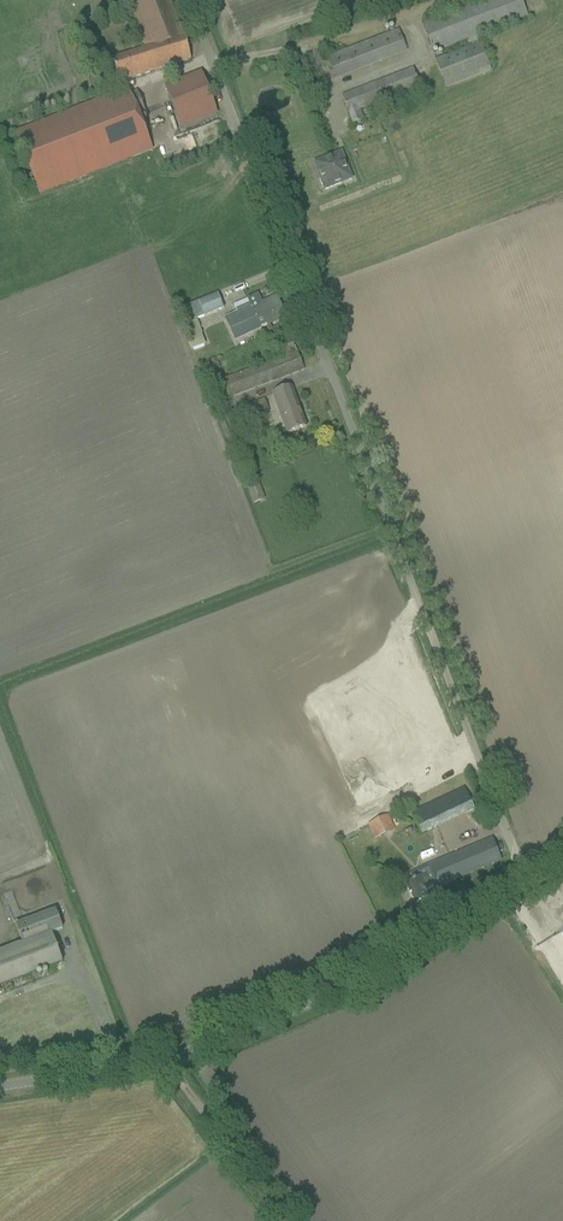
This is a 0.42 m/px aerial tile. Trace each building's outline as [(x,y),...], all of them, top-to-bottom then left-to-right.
[(119,82),(191,61),(184,37),(170,0),(127,0),(146,49),(112,59),(119,82)] [(446,89),(492,71),(478,36),(528,17),(522,0),(485,0),(421,24),(434,58),(453,50),(452,47),(470,40),(472,46),(435,60),(446,89)] [(327,57),(336,79),(407,52),(399,30),(327,57)] [(346,106),(353,125),(363,121),(359,110),(421,87),(414,70),(343,97),(346,105),(345,105),(346,106)] [(165,88),(175,113),(211,99),(202,74),(165,88)] [(128,89),(16,134),(40,194),(152,150),(128,89)] [(324,187),(325,190),(353,180),(343,154),(315,164),(321,178),(320,180),(322,186),(324,187)] [(177,311),(193,351),(206,346),(202,336),(203,336),(197,320),(224,309),(218,295),(177,311)] [(247,300),(261,329),(265,338),(274,334),(270,325),(289,316),(286,309),(283,311),(276,297),(263,304),(259,295),(247,300)] [(237,313),(224,319),(235,341),(261,329),(249,304),(236,310),(237,313)] [(217,383),(224,401),(304,371),(294,344),(282,348),(285,357),(217,383)] [(218,362),(211,364),(213,371),(220,369),(218,362)] [(272,396),(287,435),(307,428),(292,388),(272,396)] [(232,412),(237,424),(270,412),(265,400),(232,412)] [(224,418),(218,420),(226,440),(232,438),(224,418)] [(248,490),(253,504),(266,499),(260,485),(248,490)] [(353,807),(454,765),(405,648),(370,662),(404,743),(409,741),(419,765),(403,771),(361,670),(336,680),(381,786),(372,789),(329,687),(306,696),(353,807)] [(412,814),(422,835),(475,810),(465,789),(412,814)] [(388,816),(369,825),(376,839),(396,830),(388,816)] [(421,881),(408,887),(417,904),(439,893),(437,888),(501,861),(493,842),(434,867),(427,870),(431,878),(422,882),(421,881)] [(63,963),(52,933),(62,929),(56,911),(16,926),(23,944),(0,953),(0,986),(63,963)]
